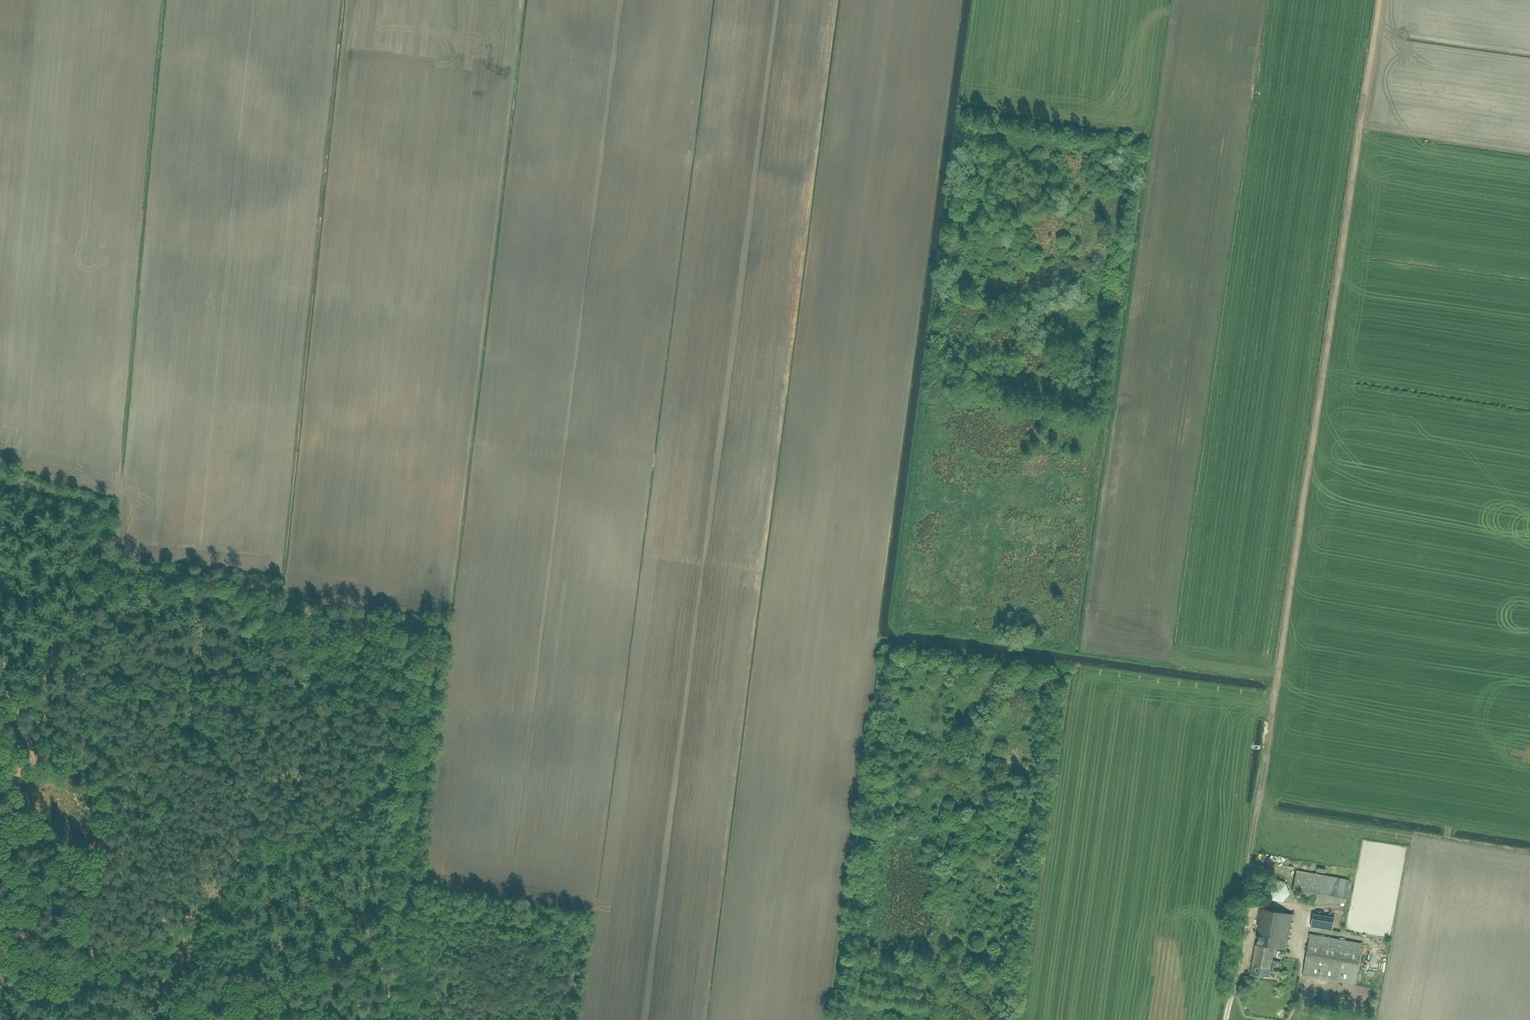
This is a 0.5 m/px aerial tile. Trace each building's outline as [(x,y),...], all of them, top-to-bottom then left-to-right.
[(1345,902),(1349,880),(1296,871),(1293,892),(1345,902)] [(1277,900),(1293,894),(1288,881),(1272,887),(1277,900)] [(1285,950),(1291,914),(1261,909),(1250,974),(1268,977),(1269,971),(1272,971),(1274,960),(1271,960),(1273,948),(1285,950)] [(1332,928),(1333,918),(1314,915),(1312,925),(1332,928)] [(1354,984),(1361,943),(1310,934),(1302,974),(1354,984)]
